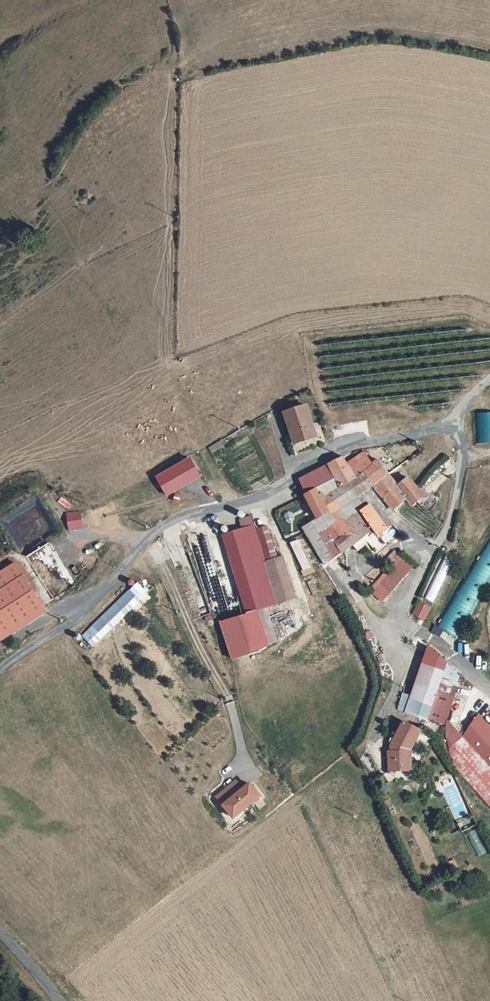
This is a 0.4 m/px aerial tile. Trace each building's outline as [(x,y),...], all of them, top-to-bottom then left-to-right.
[(307,411),(284,419),(295,451),(318,444),(307,411)] [(489,442),(489,411),(475,412),(477,442),(489,442)] [(377,491),(397,516),(410,505),(401,492),(396,484),(382,464),(376,469),(367,457),(349,469),(357,481),(351,487),(363,502),(377,491)] [(193,460),(182,466),(190,479),(192,484),(203,478),(193,460)] [(182,466),(160,479),(168,492),(190,479),(182,466)] [(308,498),(315,493),(335,481),(330,468),(319,474),(311,479),(303,484),(308,498)] [(190,479),(168,492),(170,497),(192,484),(190,479)] [(404,489),(401,492),(410,505),(416,511),(428,501),(412,483),(404,489)] [(305,500),(313,517),(324,508),(315,493),(308,498),(305,500)] [(330,519),(336,528),(333,531),(339,538),(356,526),(345,512),(330,519)] [(239,622),(251,660),(268,653),(268,651),(280,645),(267,612),(298,604),(287,561),(279,563),(270,530),(259,533),(254,518),(241,521),(244,532),(224,537),(246,620),(239,622)] [(362,556),(372,547),(368,543),(356,526),(339,538),(343,544),(334,551),(342,561),(356,551),(362,556)] [(489,582),(489,541),(440,624),(458,635),(489,582)] [(50,546),(38,549),(39,555),(46,554),(48,562),(54,561),(50,546)] [(396,553),(365,588),(381,602),(412,567),(396,553)] [(440,555),(424,600),(435,603),(451,559),(440,555)] [(81,574),(85,570),(79,563),(74,567),(81,574)] [(364,579),(371,584),(383,571),(376,565),(364,579)] [(73,579),(79,577),(75,567),(68,570),(73,579)] [(52,621),(24,574),(0,589),(0,653),(52,621)] [(130,592),(138,604),(150,591),(140,581),(130,592)] [(47,592),(38,597),(42,604),(51,599),(47,592)] [(87,637),(97,646),(138,604),(130,592),(87,637)] [(421,603),(414,614),(423,620),(430,609),(421,603)] [(251,660),(239,622),(221,627),(233,665),(251,660)] [(419,636),(427,639),(430,631),(421,629),(419,636)] [(448,657),(454,646),(431,634),(425,645),(448,657)] [(429,725),(447,671),(448,668),(431,651),(414,701),(406,698),(400,715),(429,725)] [(445,730),(460,688),(457,687),(460,680),(447,671),(429,725),(445,730)] [(479,713),(462,737),(449,748),(450,757),(489,804),(489,726),(479,713)] [(412,757),(422,737),(406,727),(395,746),(395,758),(389,758),(389,777),(413,776),(412,757)] [(242,780),(223,796),(240,817),(267,795),(256,783),(249,789),(242,780)] [(476,829),(466,833),(476,856),(486,851),(476,829)]
